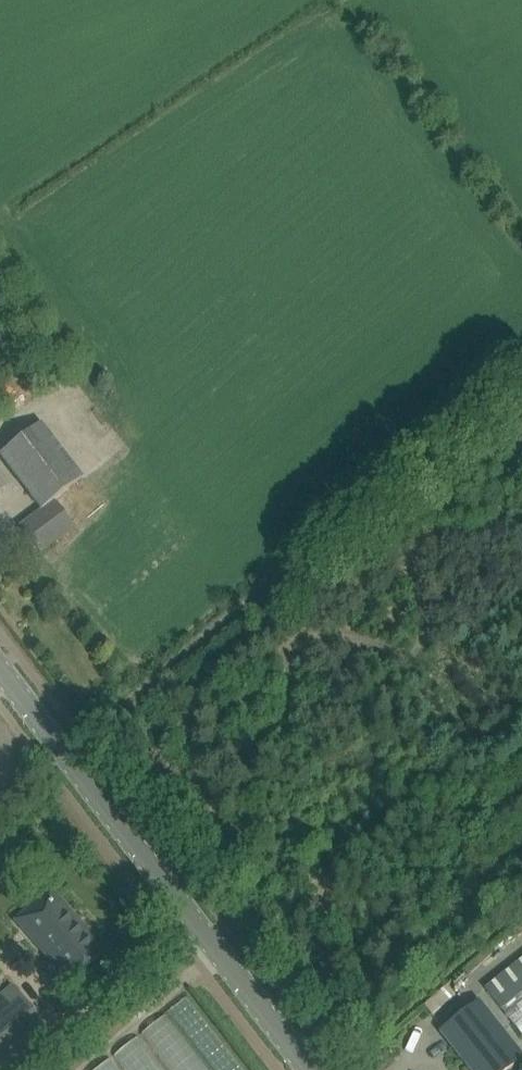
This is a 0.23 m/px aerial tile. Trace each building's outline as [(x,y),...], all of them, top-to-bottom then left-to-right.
[(0,454),(0,456),(41,510),(53,500),(83,478),(41,422),(0,454)] [(41,510),(19,527),(34,547),(29,551),(34,558),(40,554),(74,528),(53,500),(41,510)] [(22,927),(70,982),(104,952),(56,897),(22,927)] [(53,1035),(12,986),(0,996),(0,1069),(12,1069),(53,1035)] [(521,1058),(521,1055),(479,1001),(440,1032),(470,1069),(507,1069),(521,1058)]
